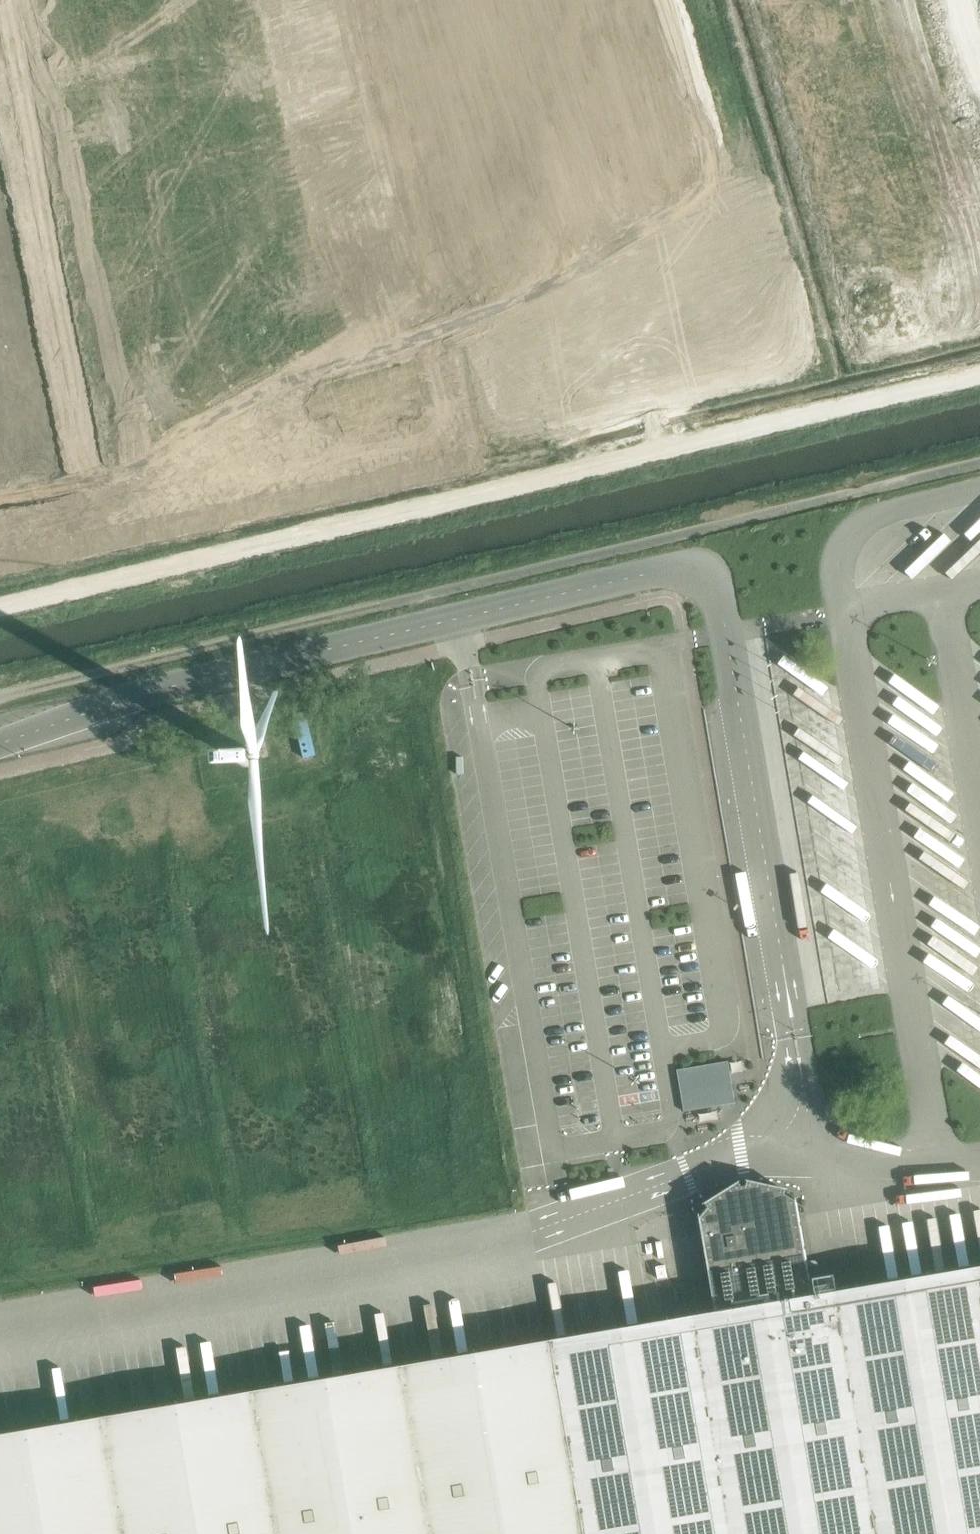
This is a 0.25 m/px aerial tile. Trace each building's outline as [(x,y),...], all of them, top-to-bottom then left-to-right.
[(303,701),(291,704),(304,757),(316,754),(303,701)] [(699,1214),(715,1310),(764,1302),(812,1294),(796,1198),(795,1198),(795,1199),(785,1193),(787,1193),(787,1192),(745,1183),(744,1184),(746,1184),(742,1185),(741,1185),(742,1184),(742,1183),(705,1206),(705,1207),(707,1206),(700,1215),(699,1214)] [(812,1294),(764,1302),(803,1533),(979,1533),(979,1265),(812,1294)] [(715,1310),(259,1388),(284,1533),(803,1533),(764,1302),(715,1310)] [(259,1388),(0,1433),(0,1533),(284,1533),(259,1388)]
